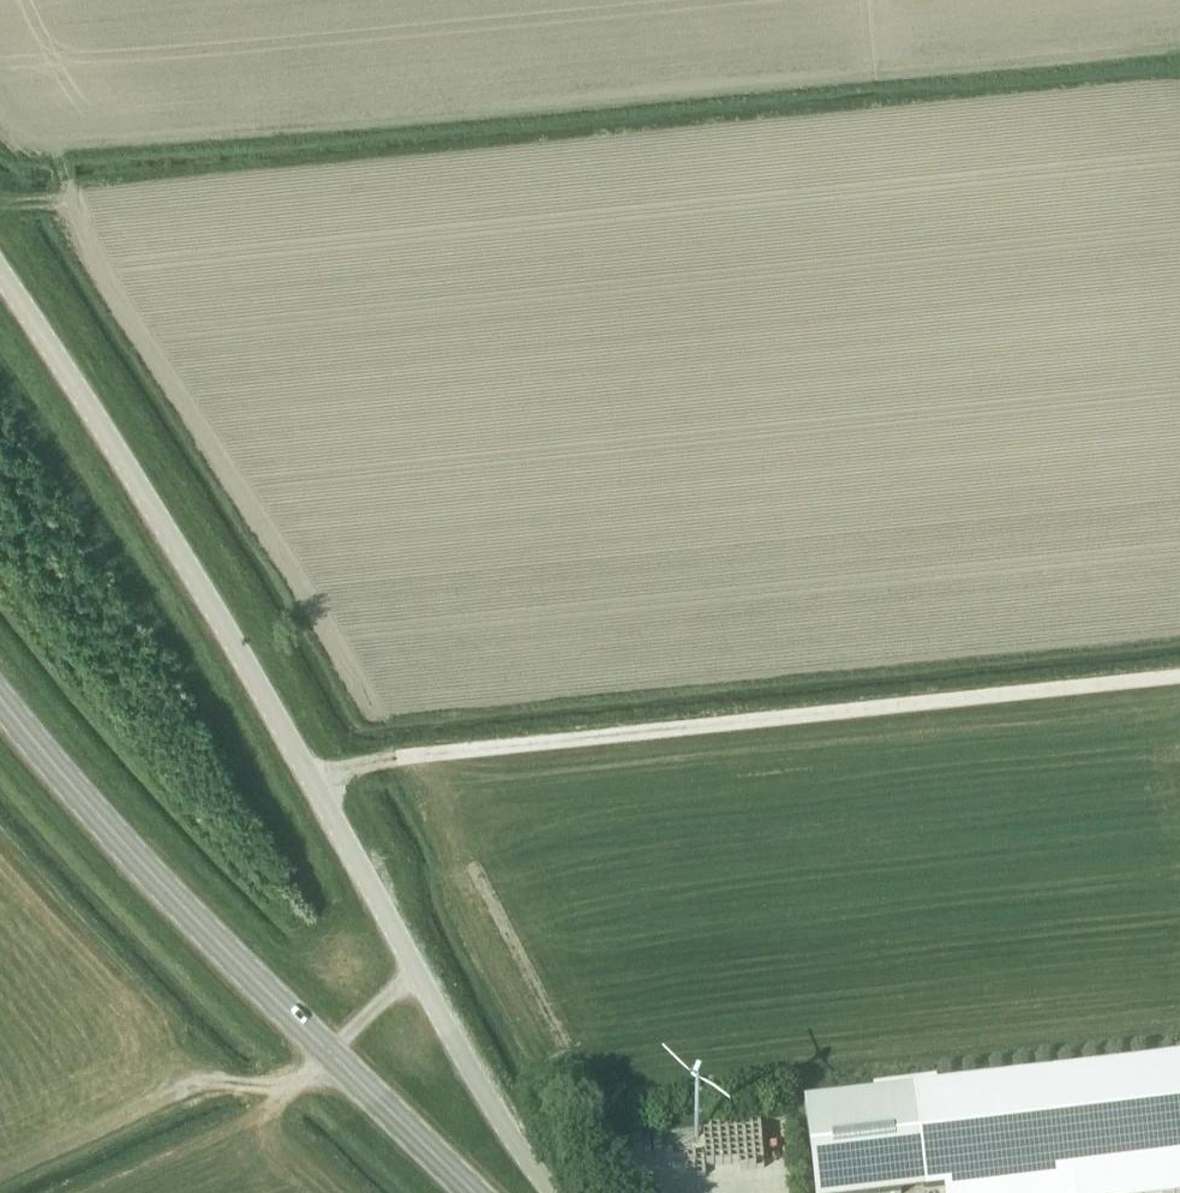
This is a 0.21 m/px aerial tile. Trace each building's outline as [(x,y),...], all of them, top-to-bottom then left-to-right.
[(805,1104),(815,1192),(916,1192),(945,1189),(946,1192),(1098,1192),(1096,1172),(1179,1162),(1179,1060),(805,1104)]
